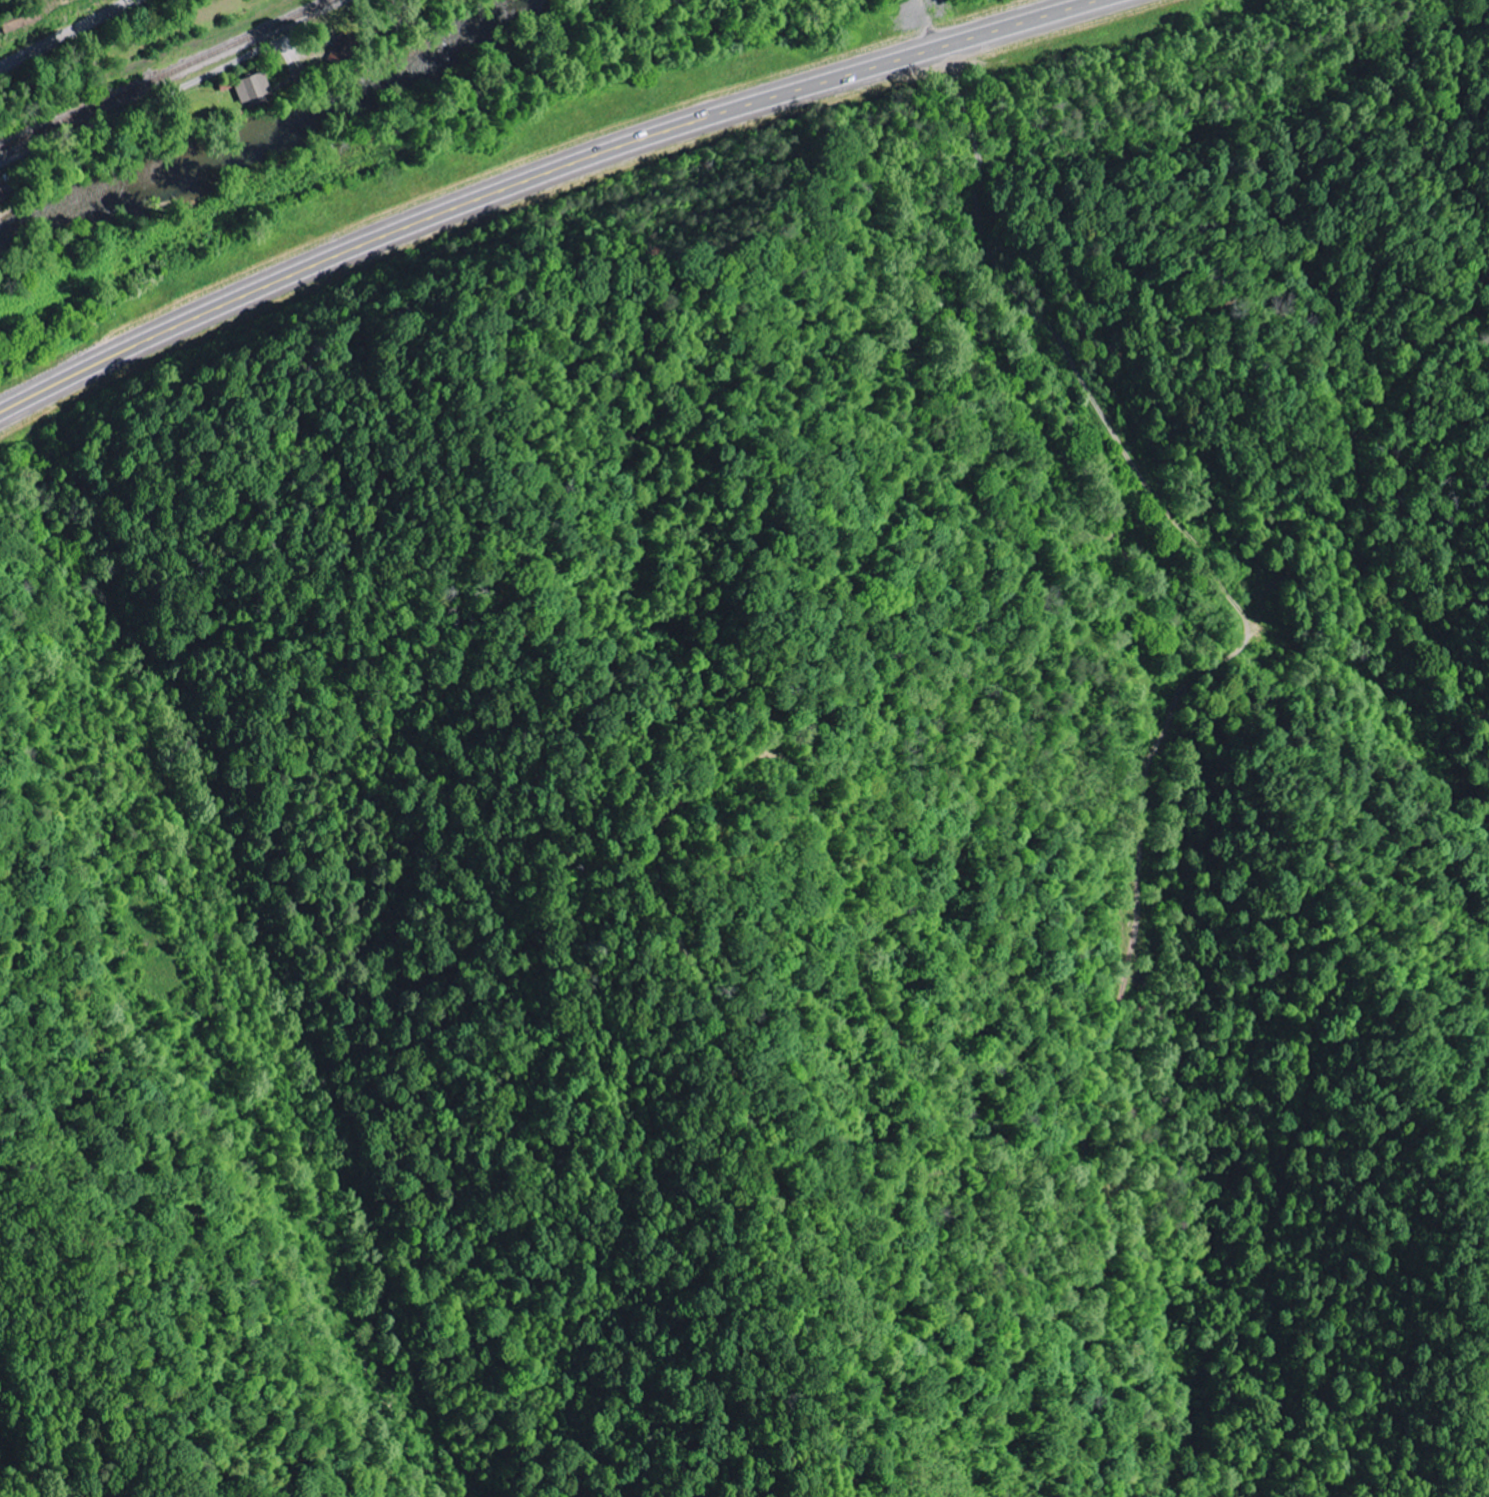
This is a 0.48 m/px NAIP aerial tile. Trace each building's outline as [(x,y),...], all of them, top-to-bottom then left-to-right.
[(231,82),(240,107),(271,95),(262,71),(231,82)]
